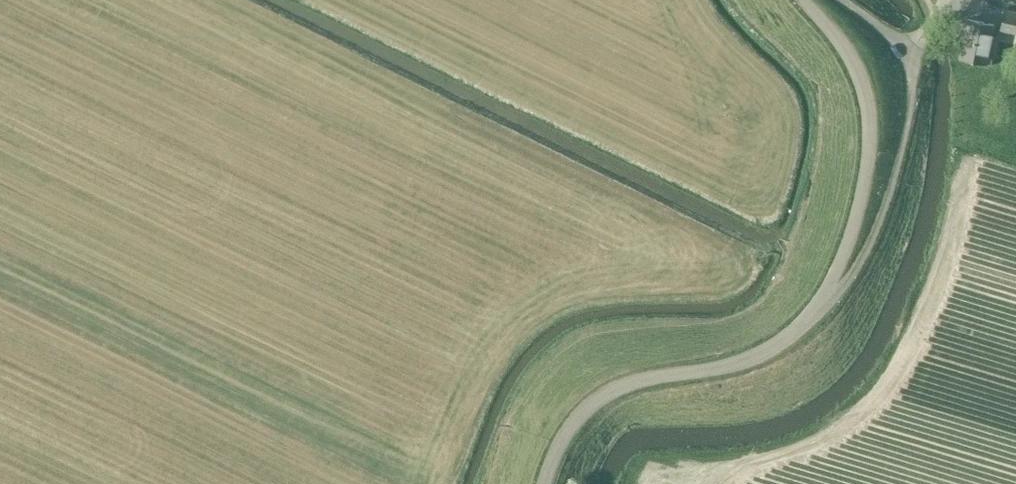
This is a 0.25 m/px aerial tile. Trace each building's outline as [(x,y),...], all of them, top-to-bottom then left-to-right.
[(1002,20),(1000,27),(1015,31),(1015,17),(1003,14),(1002,20)] [(971,20),(966,40),(962,60),(992,67),(993,60),(988,59),(996,26),(971,20)]
